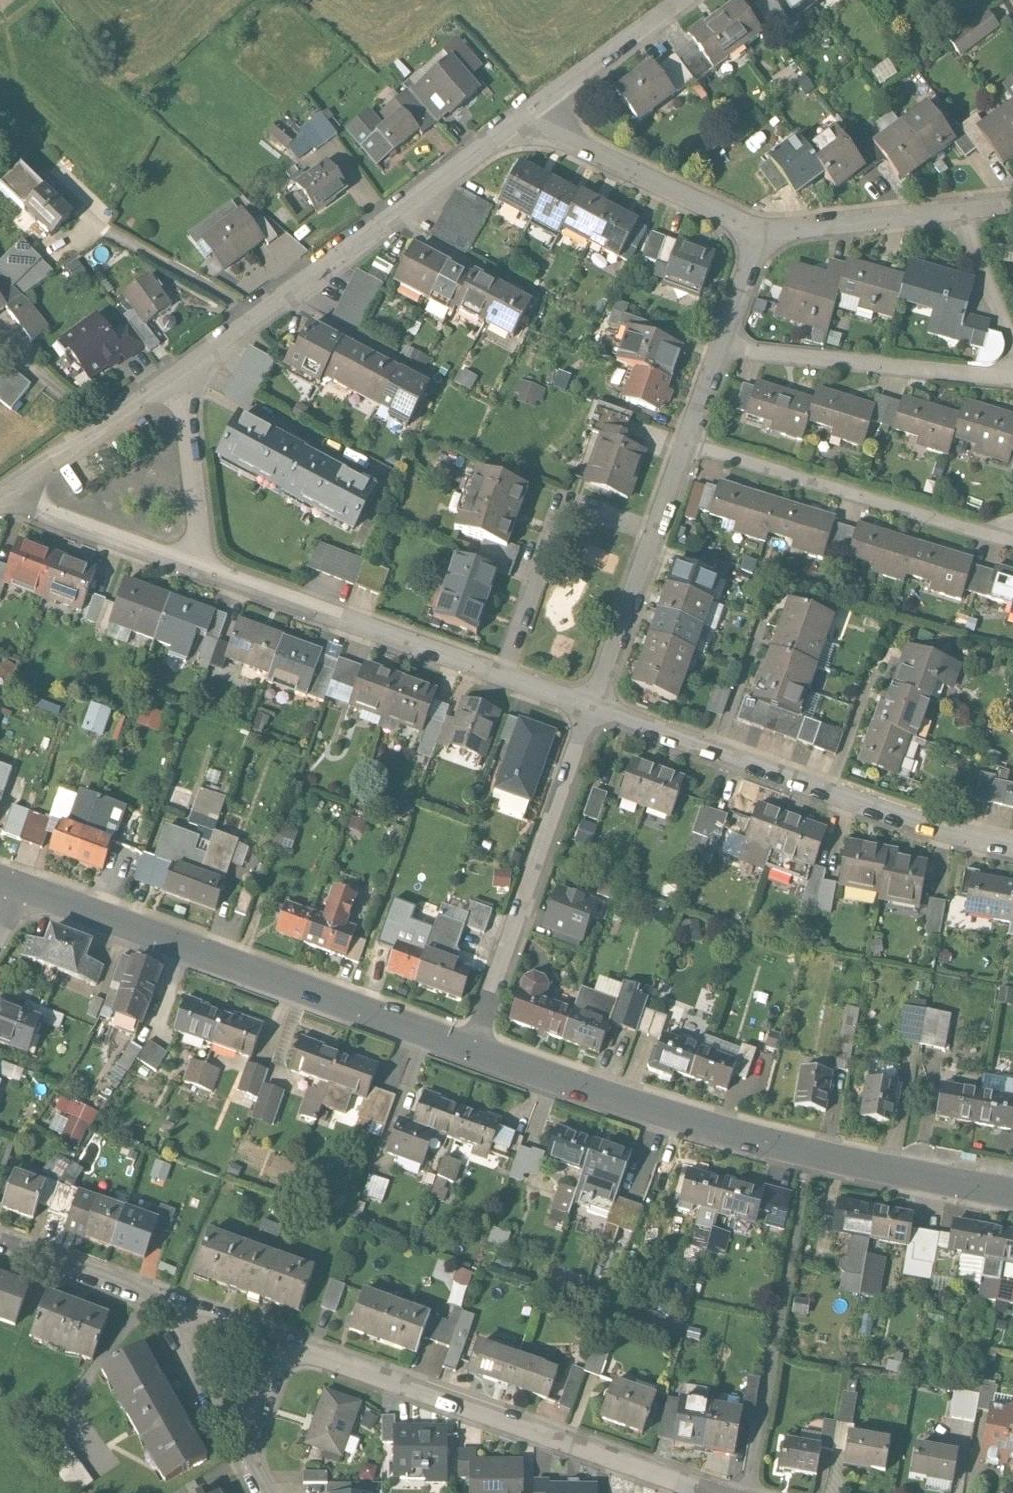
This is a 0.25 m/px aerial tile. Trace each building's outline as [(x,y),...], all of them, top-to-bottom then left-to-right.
[(707,17),(738,58),(762,40),(731,0),(730,0),(707,17)] [(811,8),(805,0),(767,0),(787,26),(811,8)] [(1003,29),(989,11),(948,41),(961,59),(1003,29)] [(714,76),(738,58),(707,17),(683,36),(714,76)] [(485,90),(458,58),(415,94),(442,126),(485,90)] [(675,101),(649,65),(611,92),(637,128),(675,101)] [(1002,111),(1012,125),(1012,103),(1002,111)] [(929,104),(900,124),(929,166),(958,146),(929,104)] [(1012,164),(1012,125),(1002,111),(976,131),(1005,170),(1012,164)] [(423,132),(405,112),(361,151),(378,171),(423,132)] [(337,137),(323,115),(303,129),(317,150),(337,137)] [(281,117),(268,131),(284,147),(298,132),(281,117)] [(901,185),(929,166),(900,124),(872,144),(901,185)] [(865,175),(833,131),(807,150),(829,179),(839,194),(865,175)] [(795,203),(829,179),(807,150),(797,137),(764,161),(795,203)] [(490,216),(520,231),(548,179),(518,163),(490,216)] [(355,189),(337,164),(300,190),(318,215),(355,189)] [(520,231),(550,247),(577,194),(548,179),(520,231)] [(78,215),(49,186),(23,211),(52,241),(78,215)] [(492,208),(456,189),(431,236),(466,255),(492,208)] [(550,247),(579,262),(607,210),(577,194),(550,247)] [(270,242),(243,207),(200,239),(227,275),(270,242)] [(637,226),(607,210),(579,262),(609,278),(637,226)] [(24,242),(0,264),(0,316),(6,311),(32,342),(49,328),(23,296),(53,273),(24,242)] [(715,257),(675,244),(660,291),(700,304),(715,257)] [(390,285),(421,301),(441,261),(411,245),(390,285)] [(988,326),(964,317),(978,278),(914,255),(906,277),(895,308),(932,321),(926,338),(977,356),(988,326)] [(895,308),(906,277),(851,257),(842,281),(832,311),(887,330),(895,308)] [(472,276),(441,261),(421,301),(451,316),(472,276)] [(832,311),(842,281),(792,263),(771,321),(821,339),(832,311)] [(385,284),(354,270),(330,319),(361,334),(385,284)] [(172,307),(151,274),(121,296),(137,318),(128,326),(144,347),(149,354),(160,346),(145,327),(172,307)] [(502,292),(472,276),(451,316),(481,332),(502,292)] [(532,307),(502,292),(481,332),(512,347),(532,307)] [(128,326),(112,338),(97,318),(61,344),(83,375),(75,381),(88,398),(97,392),(90,383),(108,369),(110,372),(144,347),(128,326)] [(279,376),(311,392),(337,340),(306,324),(279,376)] [(608,368),(630,376),(669,389),(684,350),(624,328),(608,368)] [(369,356),(337,340),(311,392),(343,408),(369,356)] [(273,361),(248,347),(222,395),(247,409),(273,361)] [(400,372),(369,356),(343,408),(374,424),(400,372)] [(4,365),(0,371),(0,404),(12,413),(32,386),(4,365)] [(432,388),(400,372),(374,424),(406,439),(432,388)] [(659,417),(669,389),(630,376),(620,402),(659,417)] [(515,401),(540,407),(545,385),(520,379),(515,401)] [(801,441),(806,424),(814,398),(756,381),(754,389),(743,385),(736,411),(746,414),(745,418),(762,423),(760,429),(801,441)] [(861,449),(869,423),(874,407),(817,390),(814,398),(806,424),(833,432),(831,440),(861,449)] [(953,441),(961,415),(902,396),(900,403),(892,429),(891,432),(919,441),(917,448),(948,457),(953,441)] [(869,423),(892,429),(900,403),(877,397),(874,407),(869,423)] [(965,403),(961,415),(953,441),(975,448),(972,455),(1012,467),(1012,417),(965,403)] [(208,465),(278,501),(302,454),(231,418),(208,465)] [(650,447),(599,428),(576,489),(627,508),(650,447)] [(373,490),(302,454),(278,501),(349,536),(373,490)] [(528,489),(476,470),(454,532),(484,542),(480,553),(514,565),(519,550),(508,546),(528,489)] [(767,536),(779,540),(790,503),(719,482),(717,490),(706,486),(705,488),(694,484),(683,519),(695,523),(699,511),(710,514),(708,519),(724,523),(721,531),(764,544),(767,536)] [(836,518),(790,503),(779,540),(791,543),(789,551),(823,562),(826,551),(835,555),(844,526),(835,524),(836,518)] [(902,584),(905,576),(915,542),(858,524),(856,530),(844,526),(835,555),(874,567),(871,575),(902,584)] [(2,587),(44,603),(61,555),(19,540),(2,587)] [(974,559),(915,542),(905,576),(932,584),(930,593),(961,602),(964,591),(976,594),(983,570),(972,566),(974,559)] [(364,563),(317,544),(307,569),(355,588),(364,563)] [(444,588),(488,603),(497,574),(509,578),(514,565),(480,553),(475,566),(455,559),(444,588)] [(103,570),(61,555),(44,603),(86,618),(103,570)] [(389,573),(364,563),(355,588),(379,598),(389,573)] [(995,565),(993,573),(983,570),(976,594),(1012,605),(1012,570),(995,565)] [(671,571),(663,595),(704,610),(713,586),(671,571)] [(158,652),(176,599),(128,582),(109,635),(158,652)] [(488,603),(444,588),(433,620),(477,635),(488,603)] [(663,595),(654,619),(695,633),(704,610),(663,595)] [(176,599),(158,652),(206,669),(225,616),(176,599)] [(788,607),(778,632),(826,649),(835,624),(788,607)] [(654,619),(646,643),(687,657),(695,633),(654,619)] [(221,671),(266,685),(282,636),(237,621),(221,671)] [(778,632),(769,657),(816,674),(826,649),(778,632)] [(327,650),(282,636),(266,685),(311,699),(327,650)] [(646,643),(637,667),(678,681),(687,657),(646,643)] [(887,687),(931,705),(935,696),(949,702),(961,671),(903,648),(887,687)] [(769,657),(760,682),(807,699),(816,674),(769,657)] [(384,729),(401,678),(363,665),(346,716),(384,729)] [(670,705),(678,681),(637,667),(629,690),(670,705)] [(401,678),(384,729),(422,741),(439,690),(401,678)] [(798,724),(807,699),(760,682),(751,706),(798,724)] [(931,705),(887,687),(872,726),(915,745),(931,705)] [(731,694),(715,688),(706,713),(721,719),(731,694)] [(514,712),(470,695),(445,761),(489,777),(514,712)] [(82,729),(104,736),(113,709),(91,701),(82,729)] [(805,718),(799,741),(815,746),(822,723),(805,718)] [(560,734),(522,722),(493,812),(530,824),(560,734)] [(915,745),(872,726),(856,765),(900,783),(915,745)] [(618,805),(644,814),(659,771),(633,762),(618,805)] [(0,767),(0,806),(12,771),(0,767)] [(686,780),(659,771),(644,814),(671,823),(686,780)] [(996,778),(979,775),(973,801),(991,804),(996,782),(996,778)] [(996,782),(991,804),(1012,809),(1012,786),(996,782)] [(100,802),(63,787),(50,821),(50,823),(62,828),(52,854),(76,864),(100,802)] [(145,856),(136,882),(190,902),(214,834),(227,799),(200,790),(187,825),(197,828),(199,839),(167,828),(155,859),(145,856)] [(607,798),(592,792),(583,816),(598,822),(607,798)] [(127,812),(100,802),(76,864),(103,874),(127,812)] [(29,813),(12,807),(2,835),(20,841),(29,813)] [(736,864),(772,876),(791,819),(756,807),(746,837),(727,831),(720,852),(738,858),(736,864)] [(701,809),(685,856),(711,865),(727,818),(701,809)] [(50,821),(29,813),(20,841),(41,848),(50,823),(50,821)] [(827,831),(791,819),(772,876),(806,888),(808,889),(815,868),(827,831)] [(595,828),(581,823),(575,840),(589,845),(595,828)] [(214,834),(190,902),(216,911),(232,866),(242,870),(250,849),(237,844),(238,842),(214,834)] [(887,850),(848,843),(836,899),(877,907),(887,850)] [(927,858),(887,850),(877,907),(917,915),(927,858)] [(825,871),(815,868),(808,889),(806,888),(799,910),(815,914),(816,912),(822,882),(825,871)] [(510,887),(511,875),(494,874),(493,886),(510,887)] [(1010,935),(1012,911),(1012,885),(970,877),(962,927),(1010,935)] [(836,884),(822,882),(816,912),(830,915),(836,884)] [(356,898),(335,890),(326,918),(320,916),(309,948),(359,965),(368,939),(344,931),(356,898)] [(596,904),(556,891),(545,928),(585,940),(596,904)] [(945,903),(929,900),(923,934),(939,937),(945,903)] [(415,983),(434,930),(411,922),(415,910),(393,902),(378,945),(394,951),(386,974),(415,983)] [(309,948),(320,916),(289,905),(278,937),(309,948)] [(456,962),(459,953),(457,949),(465,927),(483,934),(491,912),(472,905),(468,916),(442,907),(434,930),(415,983),(461,999),(473,967),(456,962)] [(55,965),(70,925),(47,916),(40,933),(28,929),(19,952),(55,965)] [(98,981),(106,959),(84,951),(91,932),(70,925),(55,965),(98,981)] [(160,957),(128,947),(110,1008),(142,1018),(160,957)] [(533,974),(524,980),(509,1022),(561,1041),(572,1010),(545,1000),(550,988),(545,978),(533,974)] [(580,987),(572,1010),(561,1041),(597,1053),(608,1023),(637,1032),(644,1010),(651,992),(623,983),(617,1000),(580,987)] [(0,991),(0,1041),(29,1053),(46,1009),(0,991)] [(222,1005),(182,991),(169,1028),(209,1042),(222,1005)] [(263,1020),(222,1005),(209,1042),(250,1057),(263,1020)] [(902,1009),(896,1045),(947,1054),(953,1018),(902,1009)] [(637,1032),(659,1040),(666,1017),(644,1010),(637,1032)] [(340,1042),(297,1028),(283,1070),(325,1084),(340,1042)] [(700,1048),(664,1035),(659,1050),(653,1048),(646,1070),(672,1079),(674,1073),(689,1078),(700,1048)] [(109,1077),(122,1084),(135,1058),(156,1069),(167,1049),(148,1039),(143,1047),(129,1040),(109,1077)] [(382,1057),(340,1042),(325,1084),(319,1103),(346,1112),(354,1092),(368,1097),(382,1057)] [(738,1061),(700,1048),(689,1078),(726,1092),(738,1061)] [(215,1090),(222,1066),(190,1057),(182,1081),(215,1090)] [(257,1095),(267,1068),(247,1060),(237,1088),(257,1095)] [(868,1076),(896,1082),(898,1071),(870,1065),(868,1076)] [(824,1122),(832,1074),(800,1068),(792,1117),(824,1122)] [(0,1075),(0,1130),(18,1082),(0,1075)] [(890,1131),(898,1086),(866,1080),(857,1125),(890,1131)] [(250,1118),(273,1126),(286,1089),(263,1081),(250,1118)] [(461,1100),(422,1086),(410,1118),(398,1114),(386,1149),(422,1162),(434,1128),(450,1133),(461,1100)] [(980,1095),(942,1089),(936,1124),(975,1130),(980,1095)] [(980,1095),(975,1130),(1012,1135),(1012,1100),(980,1095)] [(501,1114),(461,1100),(450,1133),(489,1147),(501,1114)] [(582,1164),(593,1129),(556,1117),(545,1152),(582,1164)] [(78,1147),(87,1126),(69,1118),(60,1139),(78,1147)] [(635,1142),(593,1129),(582,1164),(567,1212),(609,1225),(635,1142)] [(535,1179),(544,1153),(520,1145),(511,1171),(535,1179)] [(457,1182),(465,1158),(446,1152),(437,1176),(457,1182)] [(13,1158),(0,1192),(0,1209),(30,1220),(48,1171),(13,1158)] [(728,1171),(688,1162),(678,1203),(718,1213),(728,1171)] [(767,1181),(728,1171),(718,1213),(756,1222),(760,1207),(768,1209),(765,1223),(785,1228),(795,1188),(767,1181)] [(364,1193),(384,1199),(390,1179),(370,1173),(364,1193)] [(100,1245),(119,1192),(76,1176),(56,1229),(100,1245)] [(119,1192),(100,1245),(143,1261),(162,1208),(119,1192)] [(876,1200),(838,1194),(833,1232),(850,1234),(846,1256),(841,1256),(840,1269),(865,1272),(870,1239),(876,1200)] [(914,1205),(876,1200),(870,1239),(908,1244),(914,1205)] [(158,1221),(171,1227),(178,1212),(165,1206),(158,1221)] [(1009,1223),(955,1213),(948,1249),(961,1251),(956,1279),(981,1284),(980,1293),(995,1296),(1002,1260),(1009,1223)] [(244,1285),(259,1234),(204,1218),(189,1269),(244,1285)] [(1009,1223),(1002,1260),(995,1296),(1012,1300),(1012,1224),(1009,1223)] [(714,1227),(708,1250),(725,1254),(731,1231),(714,1227)] [(259,1234),(244,1285),(300,1302),(315,1250),(259,1234)] [(0,1265),(0,1322),(7,1324),(26,1275),(0,1265)] [(323,1309),(338,1312),(343,1282),(329,1279),(323,1309)] [(109,1305),(43,1281),(25,1332),(91,1355),(109,1305)] [(382,1335),(395,1294),(356,1281),(343,1322),(382,1335)] [(395,1294),(382,1335),(421,1348),(434,1307),(395,1294)] [(508,1383),(524,1341),(481,1325),(465,1367),(508,1383)] [(524,1341),(508,1383),(551,1399),(567,1357),(524,1341)] [(100,1370),(128,1419),(171,1394),(144,1346),(100,1370)] [(660,1390),(615,1372),(598,1415),(644,1432),(660,1390)] [(342,1465),(368,1399),(324,1382),(298,1448),(342,1465)] [(706,1445),(715,1395),(683,1390),(674,1440),(706,1445)] [(975,1420),(979,1393),(955,1390),(951,1416),(975,1420)] [(208,1457),(171,1394),(128,1419),(164,1482),(208,1457)] [(715,1395),(706,1445),(738,1451),(747,1401),(715,1395)] [(1012,1424),(1012,1402),(993,1398),(983,1460),(1006,1464),(1012,1424)] [(897,1428),(851,1420),(843,1463),(889,1471),(897,1428)] [(448,1487),(448,1423),(392,1423),(392,1487),(448,1487)] [(58,1431),(39,1445),(74,1492),(82,1492),(96,1483),(58,1431)] [(824,1438),(785,1431),(779,1470),(818,1476),(824,1438)] [(962,1445),(918,1436),(910,1473),(955,1482),(962,1445)] [(522,1456),(477,1456),(477,1447),(459,1447),(459,1479),(470,1479),(469,1492),(521,1492),(522,1456)] [(326,1470),(303,1470),(302,1492),(326,1492),(326,1470)] [(214,1471),(178,1492),(227,1492),(214,1471)] [(598,1476),(534,1475),(534,1492),(598,1492),(598,1476)] [(376,1484),(331,1483),(331,1492),(376,1492),(376,1484)]
